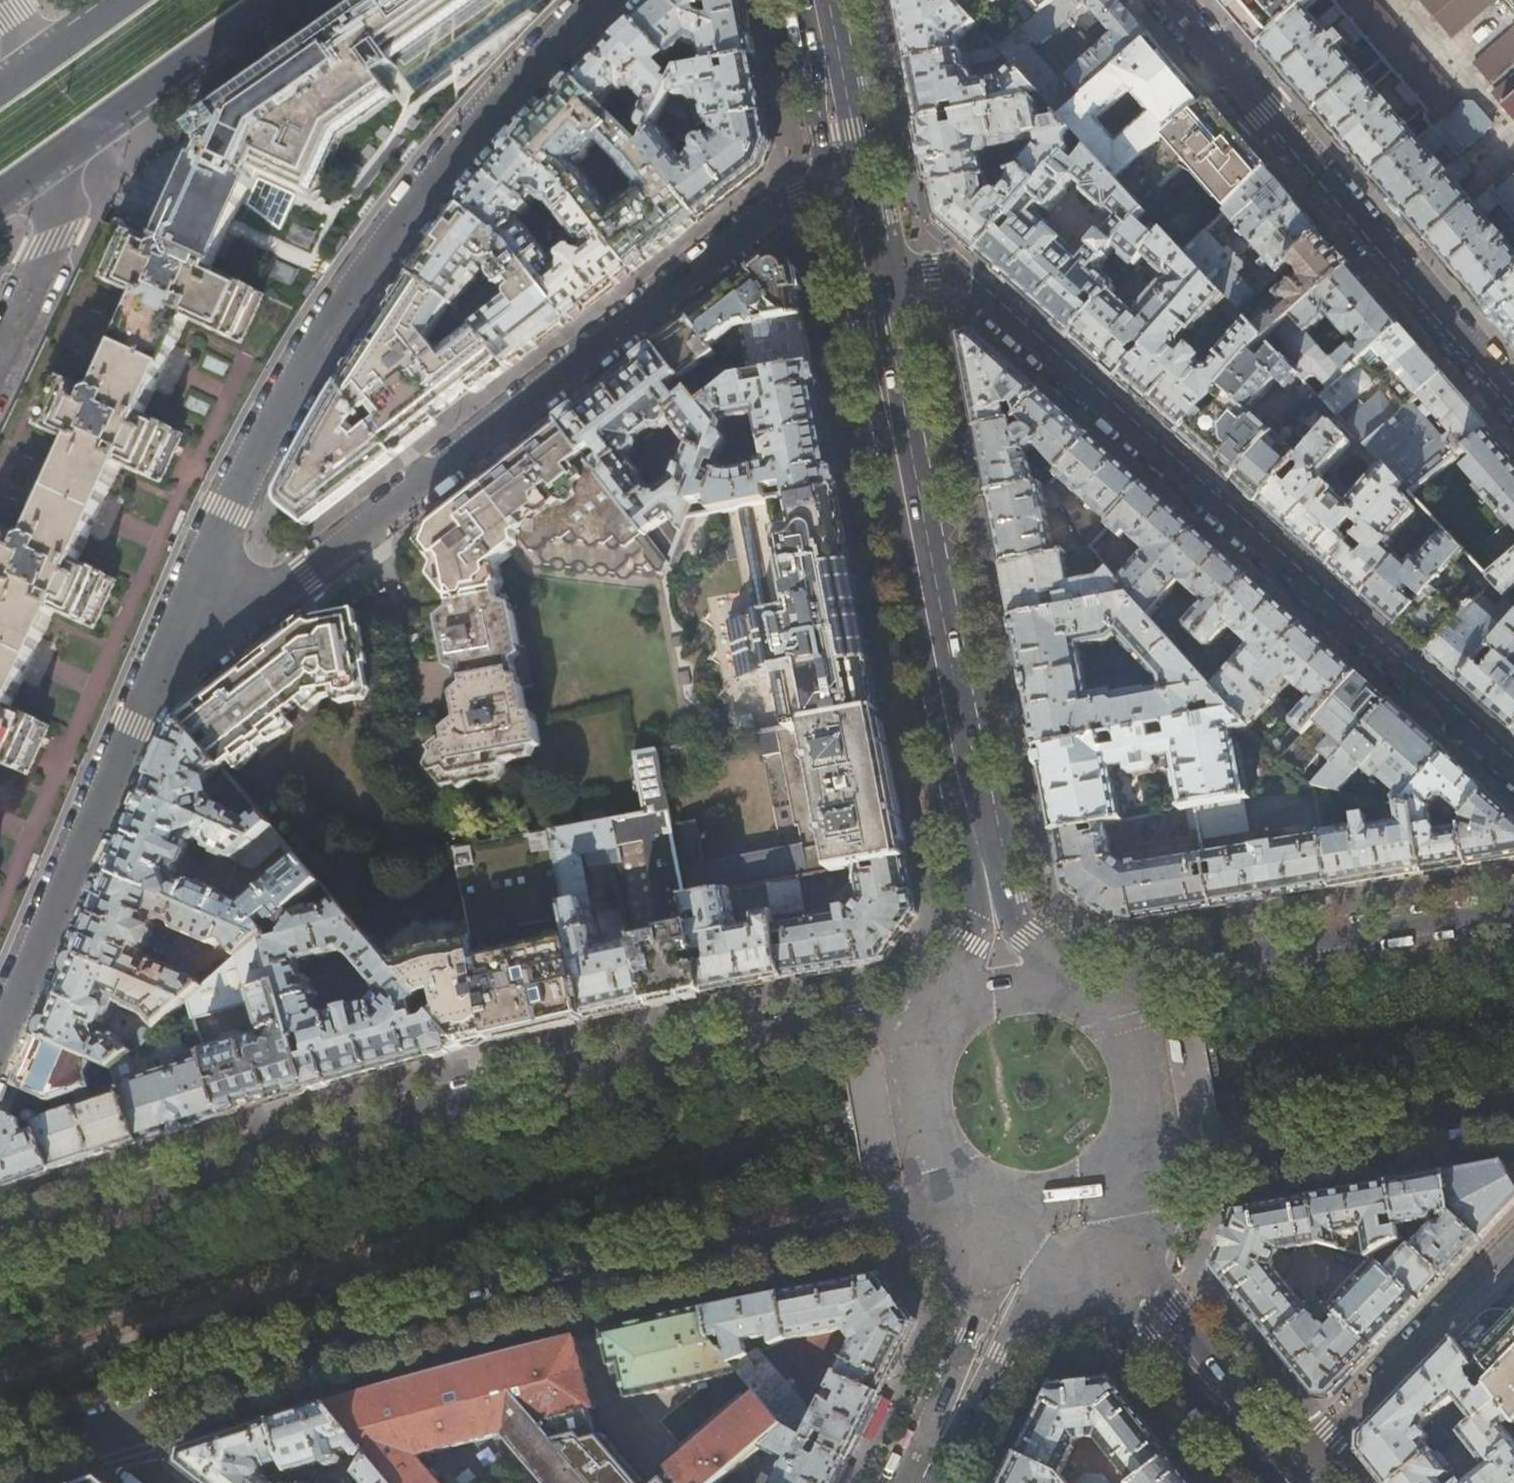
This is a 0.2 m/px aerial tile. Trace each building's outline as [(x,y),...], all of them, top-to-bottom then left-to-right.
[(198,122),(191,128),(204,146),(186,187),(184,186),(182,185),(180,185),(177,185),(175,185),(173,185),(165,196),(165,198),(166,200),(168,203),(170,204),(171,205),(173,206),(175,207),(177,207),(160,243),(154,246),(208,270),(253,171),(307,194),(334,134),(391,94),(381,79),(397,67),(409,84),(529,0),(372,0),(198,122)] [(755,59),(744,0),(662,0),(635,23),(669,58),(682,72),(690,70),(674,54),(691,40),(692,40),(693,41),(695,43),(697,43),(698,43),(700,43),(705,68),(755,59)] [(904,42),(908,65),(908,66),(965,55),(964,50),(959,51),(957,43),(977,25),(954,1),(944,10),(939,11),(934,4),(936,4),(938,3),(941,0),(896,0),(904,42)] [(954,1),(977,25),(982,31),(998,49),(1061,0),(953,0),(954,1)] [(998,49),(1007,59),(1015,67),(1039,94),(1054,110),(1060,116),(1113,69),(1125,58),(1150,37),(1118,0),(1061,0),(998,49)] [(1260,50),(1318,0),(1217,0),(1260,50)] [(1344,13),(1333,0),(1318,0),(1260,50),(1316,115),(1382,57),(1370,43),(1350,61),(1341,50),(1341,49),(1347,43),(1339,33),(1332,39),(1331,37),(1330,37),(1324,30),(1344,13)] [(1428,121),(1428,122),(1429,123),(1434,126),(1372,179),(1428,244),(1474,204),(1460,188),(1460,181),(1472,171),(1458,154),(1464,149),(1495,124),(1475,102),(1465,102),(1464,103),(1375,0),(1333,0),(1344,13),(1347,17),(1364,36),(1370,43),(1382,57),(1393,70),(1403,81),(1419,100),(1426,108),(1429,111),(1428,112),(1427,113),(1427,115),(1427,116),(1427,117),(1427,119),(1428,121)] [(1496,0),(1421,0),(1453,37),(1496,0)] [(1513,14),(1513,0),(1501,0),(1513,14)] [(1357,42),(1364,36),(1347,17),(1340,23),(1357,42)] [(669,58),(635,23),(575,81),(604,109),(621,92),(625,96),(632,89),(647,103),(638,123),(642,124),(641,125),(641,126),(641,127),(641,128),(641,129),(641,130),(642,131),(643,132),(644,132),(651,136),(657,124),(666,104),(677,83),(669,80),(672,74),(662,64),(669,58)] [(981,52),(998,49),(982,31),(978,35),(981,52)] [(1513,63),(1513,31),(1475,64),(1491,82),(1513,63)] [(1184,77),(1150,37),(1125,58),(1130,64),(1117,74),(1113,69),(1060,116),(1058,118),(1062,122),(1072,133),(1089,151),(1117,181),(1207,103),(1184,77)] [(908,65),(904,42),(891,44),(896,67),(908,66),(908,65)] [(1007,59),(998,49),(981,52),(965,55),(908,66),(914,95),(920,125),(945,121),(944,116),(948,110),(959,108),(960,118),(983,114),(996,111),(1030,105),(1028,96),(1039,94),(1015,67),(1003,80),(977,85),(977,84),(977,82),(976,81),(975,79),(974,78),(972,78),(970,77),(972,74),(970,66),(1007,59)] [(1373,87),(1393,70),(1382,57),(1316,115),(1372,179),(1434,126),(1429,123),(1428,122),(1428,121),(1427,119),(1427,117),(1427,116),(1427,115),(1427,113),(1428,112),(1429,111),(1426,108),(1406,125),(1397,115),(1398,114),(1387,102),(1386,102),(1373,87)] [(766,116),(755,59),(705,68),(690,70),(682,72),(677,83),(666,104),(691,122),(687,104),(698,102),(697,94),(702,93),(709,125),(766,116)] [(1493,94),(1501,103),(1503,102),(1513,115),(1513,77),(1493,94)] [(644,149),(604,109),(575,81),(517,143),(565,187),(579,204),(633,272),(700,220),(644,149)] [(1412,106),(1419,100),(1403,81),(1396,87),(1412,106)] [(1267,172),(1207,103),(1117,181),(1140,205),(1187,165),(1227,212),(1267,172)] [(1036,104),(1030,105),(996,111),(998,122),(985,125),(983,114),(960,118),(957,118),(959,130),(948,131),(946,120),(945,121),(920,125),(925,153),(932,189),(985,180),(981,159),(982,159),(984,158),(986,156),(988,154),(989,153),(990,151),(991,149),(992,147),(1040,139),(1042,150),(1022,173),(1038,187),(1065,157),(1069,153),(1066,138),(1072,133),(1062,122),(1046,126),(1045,119),(1039,120),(1036,104)] [(772,148),(766,116),(709,125),(720,138),(712,144),(711,142),(710,141),(707,140),(705,140),(702,141),(699,142),(698,143),(697,146),(697,147),(697,149),(692,154),(695,158),(688,163),(657,124),(651,136),(644,149),(700,220),(763,171),(772,148)] [(559,219),(579,204),(565,187),(517,143),(462,208),(512,247),(528,267),(546,253),(526,226),(519,225),(519,218),(524,218),(530,211),(530,208),(529,207),(533,201),(536,201),(542,206),(550,204),(551,208),(559,219)] [(1117,181),(1089,151),(1076,166),(1065,157),(1038,187),(978,256),(1071,339),(1111,295),(1116,289),(1095,271),(1115,249),(1135,267),(1143,259),(1158,242),(1138,224),(1147,213),(1140,205),(1117,181)] [(1283,190),(1267,172),(1227,212),(1225,214),(1237,229),(1214,249),(1202,237),(1185,254),(1210,280),(1214,284),(1237,262),(1253,246),(1296,205),(1283,190)] [(978,256),(1038,187),(1022,173),(1009,175),(1011,181),(1009,189),(993,206),(989,202),(985,180),(932,189),(934,203),(938,220),(958,238),(978,256)] [(1494,196),(1501,204),(1510,215),(1513,219),(1513,180),(1494,196)] [(1501,204),(1494,196),(1490,191),(1474,204),(1428,244),(1485,309),(1513,284),(1513,250),(1509,245),(1510,244),(1499,231),(1498,232),(1486,217),(1501,204)] [(633,272),(579,204),(559,219),(579,244),(585,244),(588,247),(578,254),(575,251),(572,251),(562,258),(561,261),(564,265),(555,272),(552,269),(554,263),(546,253),(528,267),(570,321),(633,272)] [(1322,235),(1296,205),(1253,246),(1265,260),(1260,265),(1263,269),(1254,277),(1258,281),(1250,288),(1239,276),(1242,276),(1246,272),(1246,266),(1242,262),(1237,262),(1214,284),(1238,310),(1246,303),(1291,263),(1322,235)] [(512,247),(462,208),(411,276),(455,309),(483,272),(483,270),(482,269),(486,264),(488,266),(490,267),(493,267),(494,267),(496,265),(501,272),(498,275),(497,276),(498,279),(499,282),(502,285),(504,285),(507,286),(511,284),(516,290),(515,292),(514,293),(513,295),(513,298),(514,299),(477,328),(509,369),(570,321),(528,267),(512,247)] [(1510,215),(1503,221),(1513,234),(1513,219),(1510,215)] [(208,270),(154,246),(120,230),(98,279),(136,296),(94,390),(89,392),(53,376),(30,426),(69,444),(27,536),(23,539),(0,529),(0,589),(3,590),(0,597),(0,764),(26,775),(49,725),(9,708),(52,612),(92,630),(114,580),(75,563),(119,466),(158,484),(181,434),(141,417),(185,319),(239,344),(262,294),(208,270)] [(1166,233),(1158,242),(1143,259),(1155,270),(1155,271),(1165,281),(1171,281),(1170,286),(1169,286),(1166,286),(1164,286),(1163,287),(1161,288),(1142,310),(1141,310),(1141,312),(1140,313),(1140,314),(1140,317),(1140,319),(1141,320),(1142,321),(1143,322),(1140,325),(1136,321),(1135,316),(1133,314),(1136,312),(1125,303),(1122,305),(1111,295),(1071,339),(1119,382),(1209,281),(1210,280),(1185,254),(1166,233)] [(1350,268),(1322,235),(1291,263),(1297,272),(1300,274),(1303,280),(1298,284),(1289,283),(1274,297),(1283,306),(1274,314),(1266,313),(1260,318),(1246,303),(1238,310),(1266,340),(1267,341),(1275,333),(1350,268)] [(771,259),(692,321),(714,349),(725,340),(738,330),(751,327),(750,321),(747,317),(753,312),(754,313),(755,314),(757,315),(759,315),(761,315),(763,315),(765,315),(767,314),(769,313),(770,324),(804,317),(794,268),(771,259)] [(1376,298),(1350,268),(1275,333),(1289,349),(1287,350),(1287,352),(1290,355),(1285,360),(1295,371),(1319,349),(1306,334),(1324,319),(1324,315),(1326,315),(1327,306),(1328,305),(1336,314),(1331,318),(1331,321),(1340,331),(1376,298)] [(509,369),(477,328),(470,319),(455,309),(411,276),(396,296),(387,311),(388,316),(391,318),(372,347),(369,345),(363,346),(352,363),(339,384),(363,416),(373,429),(395,457),(437,424),(437,420),(434,416),(471,389),(474,392),(477,393),(509,369)] [(1266,340),(1238,310),(1214,284),(1210,280),(1209,281),(1119,382),(1181,436),(1201,413),(1214,399),(1253,355),(1260,347),(1266,340)] [(1485,309),(1513,343),(1513,284),(1485,309)] [(1402,328),(1376,298),(1340,331),(1347,339),(1352,340),(1354,338),(1361,346),(1360,347),(1351,347),(1335,361),(1328,359),(1319,349),(1295,371),(1299,375),(1306,383),(1311,378),(1318,380),(1329,392),(1402,328)] [(813,367),(804,317),(770,324),(751,327),(738,330),(725,340),(733,350),(740,345),(745,344),(751,378),(766,375),(813,367)] [(733,350),(725,340),(714,349),(692,321),(656,348),(682,382),(692,394),(702,408),(720,394),(701,368),(717,356),(721,360),(733,350)] [(1445,377),(1402,328),(1329,392),(1321,399),(1338,416),(1357,437),(1365,446),(1445,377)] [(1013,411),(1021,418),(1043,393),(974,332),(960,339),(977,431),(1009,425),(1008,415),(1013,411)] [(1274,349),(1267,341),(1266,340),(1260,347),(1268,355),(1274,349)] [(692,394),(680,403),(671,390),(682,382),(656,348),(560,423),(649,539),(672,521),(681,533),(691,505),(719,429),(702,408),(692,394)] [(1264,364),(1253,355),(1214,399),(1222,406),(1210,421),(1201,413),(1181,436),(1233,483),(1280,431),(1268,420),(1264,426),(1248,412),(1252,412),(1274,387),(1280,392),(1283,388),(1285,390),(1299,375),(1295,371),(1285,360),(1276,350),(1264,364)] [(737,381),(720,394),(702,408),(719,429),(691,505),(710,502),(712,513),(737,508),(768,502),(766,491),(786,487),(788,499),(836,489),(813,367),(766,375),(769,387),(748,391),(745,379),(737,381)] [(1489,428),(1445,377),(1365,446),(1365,447),(1384,467),(1402,487),(1410,496),(1489,428)] [(1314,392),(1306,383),(1293,396),(1302,406),(1314,392)] [(363,416),(339,384),(278,494),(278,497),(277,498),(278,501),(279,503),(281,506),(282,507),(284,509),(305,527),(395,457),(373,429),(359,440),(351,432),(363,416)] [(1043,393),(1021,418),(1019,421),(1028,429),(1027,430),(1026,430),(1025,430),(1023,430),(1021,431),(1019,432),(1018,433),(1017,434),(1017,436),(1016,437),(1015,437),(1012,425),(1009,425),(977,431),(989,495),(1031,487),(1025,454),(1036,447),(1062,470),(1092,437),(1043,393)] [(1352,439),(1357,437),(1338,416),(1334,420),(1336,426),(1338,425),(1352,439)] [(649,539),(560,423),(422,531),(431,543),(423,550),(443,576),(449,575),(451,590),(449,590),(451,605),(497,597),(497,596),(495,590),(492,590),(488,571),(512,553),(506,546),(516,539),(516,550),(535,575),(540,576),(546,571),(551,572),(556,578),(562,579),(567,574),(573,575),(577,580),(583,581),(588,577),(594,578),(599,583),(604,584),(610,579),(616,581),(620,586),(626,586),(635,580),(636,573),(642,574),(650,569),(658,579),(663,579),(669,565),(649,539)] [(1284,425),(1280,431),(1233,483),(1259,506),(1280,482),(1296,463),(1310,448),(1284,425)] [(1329,426),(1310,448),(1296,463),(1302,469),(1303,474),(1289,489),(1280,482),(1259,506),(1330,569),(1352,545),(1340,535),(1351,522),(1362,532),(1389,502),(1402,487),(1384,467),(1377,468),(1346,504),(1323,483),(1322,475),(1348,446),(1348,440),(1335,427),(1329,426)] [(1489,428),(1410,496),(1432,520),(1457,547),(1464,554),(1488,580),(1513,559),(1513,457),(1489,428)] [(1092,437),(1062,470),(1056,477),(1109,526),(1146,485),(1092,437)] [(1031,487),(989,495),(1003,566),(1064,554),(1087,550),(1083,542),(1053,548),(1046,510),(1063,506),(1050,484),(1031,487)] [(1146,485),(1109,526),(1107,528),(1121,541),(1126,535),(1145,552),(1119,581),(1133,597),(1135,599),(1197,531),(1146,485)] [(847,547),(836,489),(788,499),(768,502),(737,508),(748,565),(847,547)] [(1397,498),(1389,502),(1362,532),(1352,545),(1330,569),(1364,599),(1399,558),(1387,547),(1411,520),(1413,512),(1397,498)] [(669,565),(681,533),(672,521),(649,539),(669,565)] [(1081,539),(1083,542),(1087,550),(1089,548),(1100,536),(1092,528),(1081,539)] [(1251,578),(1197,531),(1135,599),(1150,616),(1181,583),(1203,603),(1184,624),(1184,629),(1195,638),(1251,578)] [(1100,536),(1089,548),(1097,556),(1109,544),(1100,536)] [(878,711),(847,547),(748,565),(757,617),(724,624),(735,682),(768,676),(778,728),(878,711)] [(1456,563),(1464,554),(1457,547),(1452,547),(1423,579),(1399,558),(1364,599),(1397,629),(1456,563)] [(1064,554),(1003,566),(1013,620),(1051,612),(1056,611),(1091,605),(1106,602),(1133,597),(1119,581),(1108,569),(1099,578),(1070,583),(1064,554)] [(1488,580),(1491,582),(1511,604),(1513,601),(1513,597),(1512,594),(1513,592),(1513,559),(1488,580)] [(1468,574),(1456,563),(1397,629),(1427,655),(1468,609),(1451,593),(1468,574)] [(1304,626),(1251,578),(1195,638),(1206,648),(1212,648),(1227,631),(1230,634),(1233,631),(1249,646),(1212,686),(1231,707),(1304,626)] [(1478,596),(1468,609),(1427,655),(1459,684),(1511,625),(1478,596)] [(521,694),(517,694),(509,653),(521,651),(515,616),(501,619),(497,597),(451,605),(452,610),(442,620),(450,662),(462,660),(472,661),(480,702),(471,706),(459,708),(463,733),(434,756),(437,760),(435,765),(456,792),(460,791),(465,795),(485,774),(504,770),(507,766),(520,763),(519,757),(540,753),(536,729),(528,730),(521,694)] [(1135,599),(1133,597),(1106,602),(1108,611),(1093,614),(1091,605),(1056,611),(1058,621),(1053,622),(1051,612),(1013,620),(1024,678),(1060,672),(1061,674),(1085,669),(1081,646),(1111,640),(1118,634),(1124,642),(1123,643),(1134,654),(1135,653),(1147,666),(1174,643),(1167,636),(1159,626),(1150,616),(1135,599)] [(323,700),(373,690),(361,630),(349,632),(346,613),(306,621),(180,719),(223,769),(246,751),(249,755),(272,738),(271,736),(283,726),(279,721),(310,697),(322,695),(323,700)] [(1166,618),(1159,626),(1167,636),(1175,626),(1166,618)] [(1511,625),(1459,684),(1513,732),(1513,731),(1513,666),(1513,665),(1513,664),(1513,623),(1511,625)] [(1358,674),(1304,626),(1231,707),(1234,711),(1249,728),(1290,682),(1306,696),(1303,700),(1307,703),(1291,721),(1291,726),(1302,736),(1358,674)] [(1174,643),(1147,666),(1159,679),(1161,691),(1148,693),(1147,690),(1116,696),(1113,693),(1090,697),(1085,669),(1061,674),(1060,672),(1024,678),(1037,749),(1068,743),(1075,742),(1073,730),(1078,729),(1080,741),(1099,737),(1098,727),(1110,725),(1111,730),(1115,734),(1118,734),(1151,727),(1167,724),(1195,719),(1196,719),(1193,707),(1213,703),(1216,715),(1234,711),(1231,707),(1212,686),(1182,653),(1174,643)] [(1389,702),(1358,674),(1302,736),(1287,752),(1279,761),(1305,780),(1311,772),(1320,780),(1389,702)] [(1448,754),(1389,702),(1320,780),(1314,786),(1341,793),(1361,769),(1374,780),(1379,775),(1400,794),(1395,800),(1397,806),(1402,807),(1448,754)] [(778,728),(749,734),(753,755),(779,750),(793,827),(798,826),(802,850),(702,869),(692,821),(671,824),(686,898),(731,890),(757,885),(768,883),(799,877),(855,867),(906,857),(878,711),(778,728)] [(1234,711),(1216,715),(1205,717),(1207,728),(1205,729),(1204,726),(1199,727),(1198,730),(1196,730),(1195,719),(1167,724),(1170,738),(1153,741),(1151,727),(1118,734),(1120,747),(1104,750),(1101,737),(1099,737),(1080,741),(1078,741),(1080,751),(1070,753),(1068,743),(1037,749),(1053,833),(1080,828),(1094,825),(1105,823),(1122,820),(1118,799),(1120,798),(1118,785),(1116,785),(1113,768),(1128,765),(1129,771),(1134,775),(1155,771),(1159,766),(1158,758),(1172,755),(1176,774),(1173,775),(1176,790),(1178,790),(1182,808),(1188,807),(1196,806),(1244,798),(1249,797),(1240,744),(1235,745),(1232,732),(1249,728),(1234,711)] [(212,780),(224,770),(223,769),(180,719),(177,721),(146,794),(257,840),(273,827),(261,813),(251,822),(230,809),(228,808),(223,806),(222,806),(219,806),(218,803),(216,804),(214,796),(213,796),(210,786),(212,780)] [(1277,760),(1279,761),(1287,752),(1276,739),(1267,748),(1277,760)] [(671,824),(657,750),(636,754),(646,814),(612,820),(618,847),(636,940),(663,934),(663,931),(691,926),(689,917),(686,898),(671,824)] [(1490,791),(1448,754),(1402,807),(1413,810),(1424,874),(1468,867),(1463,834),(1462,829),(1438,832),(1434,828),(1431,809),(1439,800),(1444,800),(1465,819),(1468,815),(1490,791)] [(242,805),(249,799),(234,782),(227,788),(242,805)] [(1468,815),(1480,824),(1479,825),(1478,827),(1478,828),(1477,830),(1477,831),(1477,832),(1463,834),(1468,867),(1469,866),(1503,861),(1513,859),(1513,813),(1490,791),(1468,815)] [(291,910),(321,883),(273,827),(257,840),(146,794),(111,875),(259,938),(266,932),(291,910)] [(1244,798),(1196,806),(1199,824),(1201,838),(1249,829),(1244,798)] [(1413,810),(1402,807),(1397,806),(1394,805),(1397,824),(1386,825),(1385,818),(1378,819),(1375,806),(1360,809),(1362,818),(1356,819),(1358,828),(1339,831),(1337,826),(1324,828),(1325,833),(1322,834),(1322,836),(1331,889),(1424,874),(1413,810)] [(1196,806),(1188,807),(1191,825),(1199,824),(1196,806)] [(612,820),(549,832),(564,907),(580,904),(582,915),(591,913),(579,855),(618,847),(612,820)] [(1105,823),(1094,825),(1096,833),(1082,836),(1080,828),(1053,833),(1064,892),(1111,925),(1213,908),(1208,878),(1199,879),(1197,867),(1206,866),(1204,856),(1127,869),(1111,858),(1105,823)] [(549,832),(454,849),(467,913),(492,1041),(519,1034),(587,1018),(564,907),(549,832)] [(1253,848),(1204,856),(1206,866),(1214,864),(1216,877),(1208,878),(1213,908),(1331,889),(1322,836),(1272,845),(1271,839),(1267,836),(1255,838),(1252,841),(1253,848)] [(917,915),(906,857),(855,867),(861,898),(849,915),(848,915),(848,907),(838,909),(839,917),(775,927),(783,978),(834,969),(885,960),(901,938),(917,915)] [(1505,870),(1503,861),(1469,866),(1471,876),(1505,870)] [(240,955),(259,938),(111,875),(77,956),(186,1003),(190,1000),(208,984),(199,975),(195,978),(163,964),(157,965),(148,962),(144,952),(156,923),(165,920),(175,924),(177,930),(215,946),(222,943),(229,946),(238,957),(240,955)] [(804,910),(799,877),(768,883),(769,893),(772,912),(773,918),(785,917),(784,914),(804,910)] [(769,893),(768,883),(757,885),(759,895),(769,893)] [(739,930),(731,890),(686,898),(689,917),(701,914),(703,924),(691,927),(697,956),(709,953),(711,963),(699,966),(704,993),(744,986),(783,978),(775,927),(773,918),(772,912),(755,916),(756,926),(739,930)] [(305,918),(303,919),(302,921),(301,922),(291,910),(266,932),(310,1089),(386,1069),(462,1048),(366,937),(328,892),(326,894),(330,905),(313,909),(313,916),(312,916),(310,916),(308,916),(306,917),(305,918)] [(580,904),(564,907),(587,1018),(636,1007),(648,1005),(636,940),(598,948),(591,913),(582,915),(580,904)] [(492,1041),(467,913),(463,914),(457,913),(452,912),(444,912),(437,913),(431,913),(424,914),(417,916),(409,919),(404,921),(398,923),(394,926),(389,929),(385,932),(366,937),(462,1048),(477,1044),(492,1041)] [(691,927),(691,926),(663,931),(663,934),(636,940),(648,1005),(676,999),(687,997),(696,995),(704,993),(699,966),(697,956),(691,927)] [(310,1089),(266,932),(259,938),(240,955),(253,1002),(260,1029),(271,1032),(267,1042),(258,1039),(255,1030),(242,1033),(241,1031),(237,1030),(224,1034),(221,1039),(222,1046),(205,1050),(224,1115),(238,1110),(295,1093),(310,1089)] [(253,1002),(240,955),(238,957),(208,984),(190,1000),(195,1017),(253,1002)] [(113,1068),(133,1051),(186,1003),(77,956),(42,1039),(90,1059),(113,1068)] [(85,1075),(90,1059),(42,1039),(23,1083),(51,1096),(53,1097),(72,1090),(87,1084),(85,1075)] [(133,1051),(113,1068),(121,1094),(138,1142),(181,1128),(224,1115),(205,1050),(203,1046),(176,1054),(179,1064),(140,1076),(133,1051)] [(44,1113),(51,1096),(23,1083),(9,1116),(38,1128),(52,1170),(63,1167),(94,1156),(79,1109),(47,1119),(40,1117),(39,1115),(37,1113),(44,1113)] [(90,1084),(72,1090),(79,1109),(94,1156),(105,1152),(138,1142),(121,1094),(97,1103),(90,1084)] [(52,1170),(38,1128),(9,1116),(0,1136),(0,1185),(3,1188),(28,1179),(52,1170)] [(1451,1212),(1480,1240),(1513,1205),(1513,1160),(1492,1165),(1445,1173),(1451,1212)] [(1418,1178),(1391,1183),(1400,1239),(1403,1238),(1407,1235),(1405,1224),(1426,1221),(1427,1220),(1428,1220),(1430,1219),(1430,1218),(1431,1217),(1432,1216),(1432,1215),(1438,1214),(1441,1217),(1451,1212),(1445,1173),(1418,1178)] [(1352,1190),(1311,1197),(1319,1243),(1319,1244),(1322,1244),(1357,1254),(1353,1240),(1346,1241),(1346,1235),(1360,1232),(1360,1230),(1363,1229),(1368,1257),(1370,1257),(1371,1256),(1400,1240),(1400,1239),(1391,1183),(1352,1190)] [(1280,1250),(1319,1243),(1311,1197),(1276,1203),(1232,1211),(1222,1238),(1211,1265),(1274,1344),(1312,1314),(1273,1266),(1280,1250)] [(1480,1240),(1451,1212),(1441,1217),(1444,1220),(1440,1225),(1439,1225),(1438,1225),(1435,1225),(1433,1226),(1432,1226),(1431,1228),(1430,1229),(1418,1241),(1411,1233),(1407,1235),(1403,1238),(1404,1239),(1444,1277),(1461,1259),(1480,1240)] [(1404,1239),(1403,1238),(1400,1239),(1400,1240),(1371,1256),(1380,1264),(1419,1303),(1431,1291),(1444,1277),(1404,1239)] [(1368,1257),(1357,1254),(1322,1244),(1319,1256),(1360,1267),(1370,1257),(1368,1257)] [(1396,1326),(1419,1303),(1380,1264),(1335,1311),(1341,1317),(1374,1349),(1396,1326)] [(780,1293),(788,1339),(788,1340),(790,1340),(845,1330),(853,1342),(837,1374),(839,1374),(880,1394),(897,1358),(916,1321),(881,1275),(831,1284),(780,1293)] [(744,1301),(703,1309),(709,1339),(718,1337),(722,1339),(725,1347),(719,1351),(730,1363),(749,1355),(746,1339),(771,1336),(773,1346),(788,1339),(780,1293),(744,1301)] [(1326,1303),(1312,1314),(1274,1344),(1293,1368),(1314,1395),(1329,1396),(1352,1372),(1374,1349),(1341,1317),(1328,1331),(1327,1329),(1325,1327),(1323,1326),(1322,1326),(1320,1326),(1317,1321),(1335,1311),(1326,1303)] [(630,1326),(601,1332),(609,1365),(618,1363),(628,1398),(738,1373),(730,1363),(719,1351),(709,1339),(703,1309),(680,1314),(630,1326)] [(1513,1315),(1510,1313),(1507,1312),(1504,1311),(1501,1310),(1498,1310),(1495,1311),(1491,1312),(1485,1315),(1482,1317),(1479,1320),(1457,1342),(1456,1343),(1500,1401),(1513,1420),(1513,1316),(1513,1315)] [(594,1411),(576,1338),(551,1344),(491,1360),(453,1369),(431,1375),(375,1391),(327,1405),(358,1442),(370,1457),(392,1482),(441,1482),(419,1457),(594,1411)] [(1456,1343),(1453,1339),(1411,1383),(1360,1436),(1359,1451),(1372,1468),(1384,1482),(1397,1482),(1434,1453),(1424,1441),(1427,1439),(1427,1435),(1423,1429),(1427,1422),(1437,1414),(1446,1425),(1443,1428),(1452,1439),(1459,1434),(1500,1401),(1456,1343)] [(749,1355),(730,1363),(738,1373),(756,1394),(784,1427),(807,1439),(817,1417),(760,1351),(749,1355)] [(880,1394),(839,1374),(817,1417),(807,1439),(815,1443),(824,1447),(848,1459),(856,1441),(863,1428),(879,1395),(880,1394)] [(1020,1456),(1059,1476),(1077,1441),(1097,1439),(1130,1479),(1125,1482),(1137,1482),(1171,1456),(1137,1412),(1109,1377),(1055,1385),(1038,1420),(1020,1456)] [(725,1478),(730,1473),(784,1427),(756,1394),(685,1453),(687,1455),(672,1469),(657,1451),(620,1482),(719,1482),(725,1478)] [(872,1433),(889,1400),(879,1395),(863,1428),(872,1433)] [(1500,1401),(1459,1434),(1485,1467),(1465,1482),(1513,1482),(1513,1420),(1500,1401)] [(301,1413),(272,1421),(284,1462),(287,1473),(324,1463),(325,1465),(330,1467),(340,1464),(342,1459),(339,1448),(358,1442),(327,1405),(301,1413)] [(272,1421),(228,1436),(182,1450),(180,1465),(203,1482),(273,1482),(264,1476),(265,1476),(266,1475),(266,1474),(267,1473),(267,1472),(267,1471),(266,1470),(266,1469),(265,1469),(265,1468),(284,1462),(272,1421)] [(784,1427),(760,1448),(786,1460),(774,1482),(836,1482),(848,1459),(824,1447),(819,1458),(810,1453),(815,1443),(807,1439),(784,1427)] [(1443,1480),(1451,1475),(1434,1453),(1397,1482),(1446,1482),(1443,1480)] [(1059,1476),(1020,1456),(1007,1482),(1066,1482),(1059,1476)] [(1137,1482),(1192,1482),(1171,1456),(1137,1482)] [(370,1457),(356,1475),(363,1482),(392,1482),(370,1457)] [(725,1478),(734,1482),(751,1482),(730,1473),(725,1478)]
